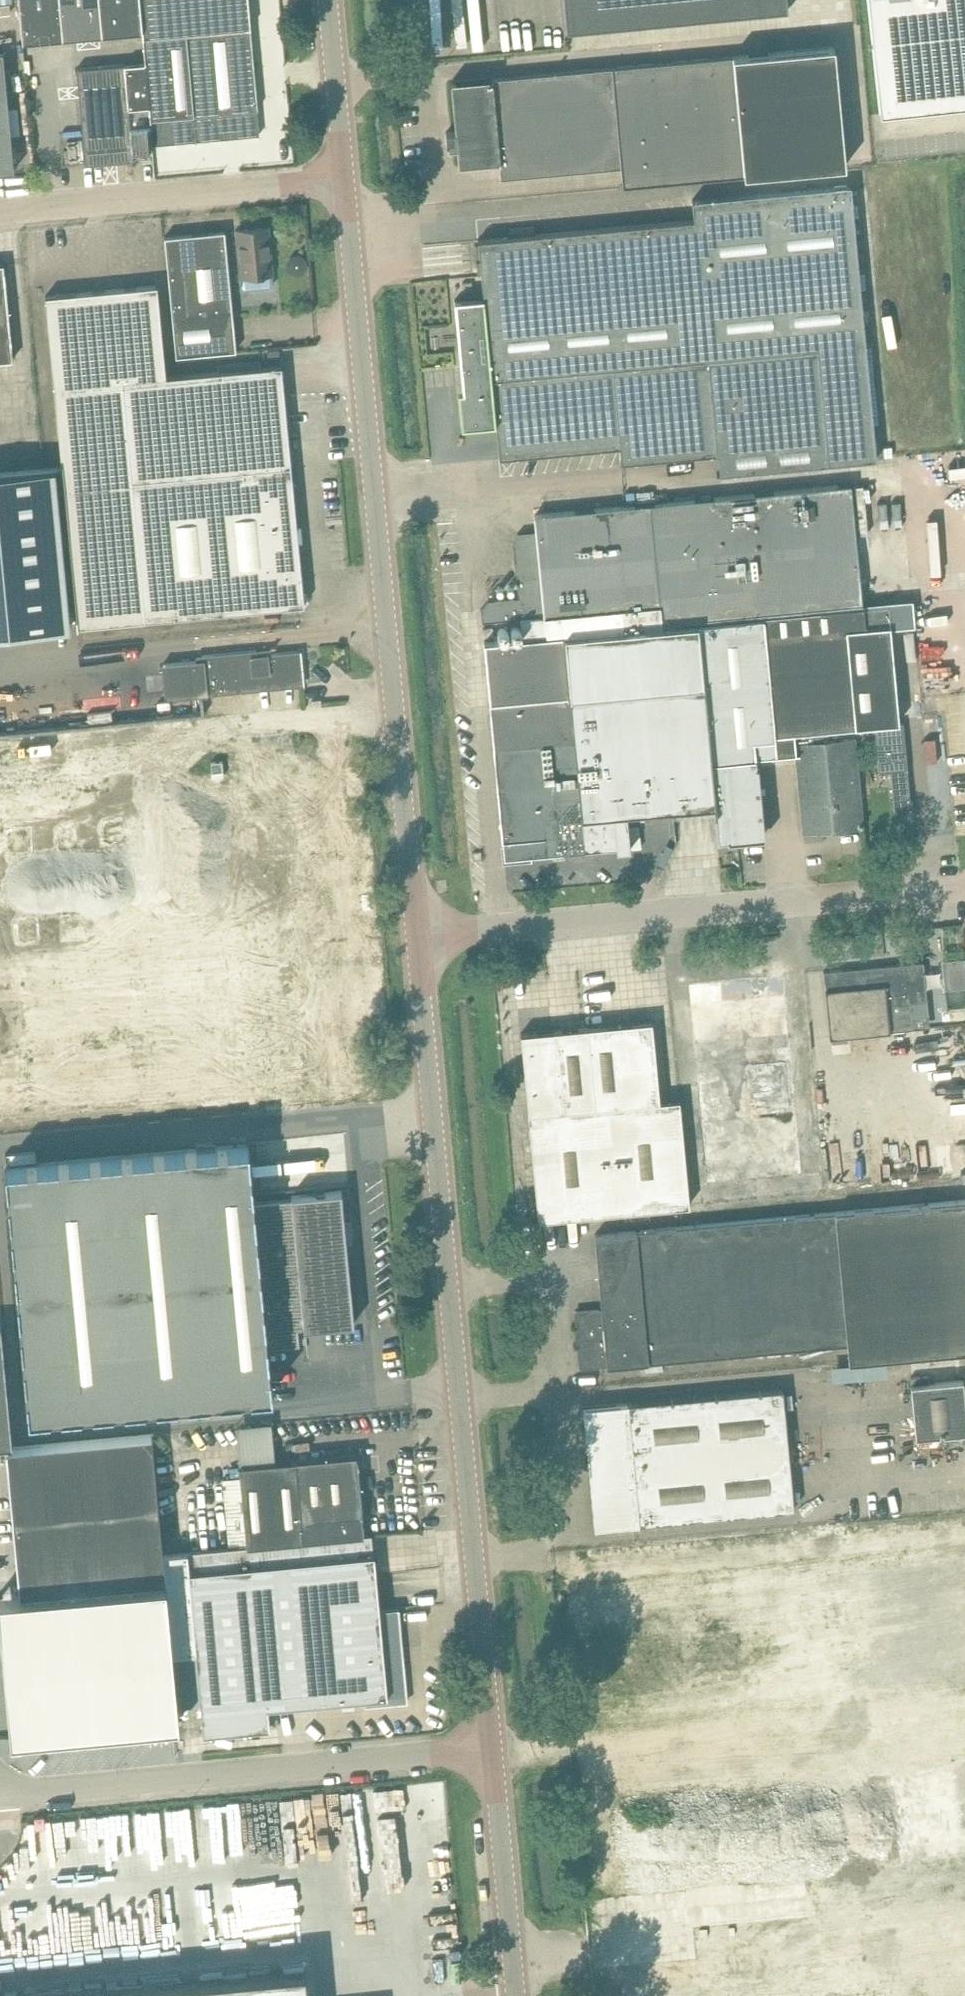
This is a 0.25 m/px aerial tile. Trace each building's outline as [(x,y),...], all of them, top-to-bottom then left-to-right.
[(59,0),(18,0),(22,41),(62,38),(59,0)] [(62,38),(102,34),(98,0),(59,0),(62,38)] [(102,34),(142,31),(139,0),(98,0),(102,34)] [(149,110),(152,145),(259,135),(257,109),(258,109),(248,0),(139,0),(142,31),(145,62),(149,110)] [(587,30),(790,10),(789,0),(564,0),(567,32),(587,30)] [(880,113),(964,104),(964,0),(868,0),(880,113)] [(834,46),(451,82),(456,131),(445,132),(446,144),(457,143),(459,165),(499,161),(500,178),(620,167),(622,187),(845,166),(834,46)] [(14,171),(2,51),(0,52),(0,172),(14,171)] [(149,110),(145,62),(124,64),(129,112),(149,110)] [(129,112),(124,64),(76,68),(85,164),(133,160),(133,159),(135,159),(140,151),(140,149),(152,148),(152,145),(149,110),(129,112)] [(458,391),(462,427),(496,424),(499,459),(620,447),(621,463),(717,454),(719,474),(830,464),(877,459),(851,185),(692,199),(694,219),(478,239),(483,297),(454,300),(463,391),(458,391)] [(236,230),(242,290),(274,286),(268,227),(236,230)] [(224,231),(165,237),(176,355),(176,356),(236,350),(224,231)] [(0,264),(0,361),(12,360),(3,264),(0,264)] [(45,295),(47,315),(77,626),(304,605),(281,365),(165,376),(157,285),(45,295)] [(69,630),(54,471),(0,476),(0,636),(69,630)] [(661,623),(763,613),(863,603),(850,483),(732,495),(534,515),(536,535),(521,536),(513,546),(518,597),(488,600),(481,609),(482,621),(659,604),(661,623)] [(912,601),(763,615),(763,617),(775,755),(795,753),(795,744),(829,741),(827,729),(878,724),(881,757),(907,754),(904,722),(899,722),(890,628),(914,626),(912,601)] [(763,617),(696,623),(711,783),(713,803),(716,840),(727,839),(727,841),(765,837),(758,765),(756,765),(755,757),(775,755),(763,617)] [(711,783),(696,623),(564,635),(564,634),(484,642),(504,860),(630,848),(626,811),(673,807),(713,803),(711,783)] [(303,685),(299,651),(266,654),(266,658),(256,659),(256,651),(202,656),(203,660),(162,664),(166,698),(303,685)] [(0,749),(0,1119),(236,1097),(227,1004),(179,1008),(154,735),(0,749)] [(795,753),(803,832),(863,826),(855,738),(829,741),(795,744),(795,753)] [(258,828),(238,830),(240,854),(259,853),(258,828)] [(943,960),(946,989),(964,987),(964,957),(943,960)] [(923,961),(824,971),(826,991),(830,1038),(880,1033),(890,1032),(913,1030),(911,1018),(928,1016),(927,1002),(925,981),(923,961)] [(679,1099),(659,1101),(652,1021),(520,1033),(538,1219),(689,1205),(679,1099)] [(29,1414),(250,1393),(270,1391),(266,1348),(299,1345),(297,1329),(354,1323),(341,1190),(291,1195),(292,1199),(253,1203),(247,1144),(5,1167),(29,1414)] [(594,1234),(601,1308),(575,1311),(580,1368),(847,1343),(849,1362),(964,1351),(964,1200),(594,1234)] [(11,1445),(0,1324),(0,1446),(11,1445)] [(963,1379),(930,1382),(929,1375),(912,1376),(916,1435),(964,1431),(964,1404),(963,1379)] [(595,1527),(793,1508),(782,1389),(584,1407),(595,1527)] [(151,1434),(6,1448),(20,1593),(39,1591),(164,1579),(166,1579),(164,1553),(162,1554),(151,1434)] [(239,1478),(222,1480),(229,1547),(246,1546),(364,1535),(356,1454),(238,1465),(239,1478)] [(229,1547),(164,1553),(166,1579),(164,1579),(171,1654),(196,1652),(203,1732),(268,1726),(267,1706),(364,1697),(365,1705),(407,1701),(398,1608),(378,1610),(371,1534),(364,1535),(246,1546),(229,1547)] [(0,1595),(0,1635),(9,1737),(178,1721),(171,1654),(164,1579),(39,1591),(20,1593),(4,1595),(0,1595)] [(925,1972),(925,1960),(889,1961),(890,1981),(920,1980),(919,1973),(925,1972)] [(304,1968),(5,1995),(307,1995),(304,1968)]
